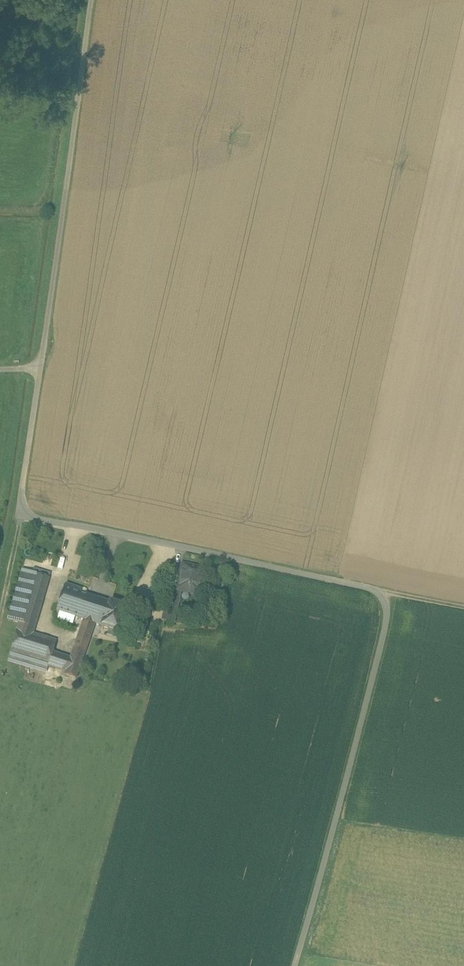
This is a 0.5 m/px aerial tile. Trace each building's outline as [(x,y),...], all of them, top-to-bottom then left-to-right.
[(204,569),(183,565),(178,590),(182,591),(199,595),(204,569)] [(51,573),(40,569),(38,574),(49,578),(51,573)] [(23,570),(8,620),(20,623),(23,610),(34,573),(23,570)] [(34,573),(23,610),(39,614),(49,578),(38,574),(34,573)] [(82,589),(66,584),(59,604),(54,602),(51,610),(84,620),(70,658),(53,652),(50,663),(49,666),(66,672),(65,675),(76,679),(95,624),(95,623),(104,600),(81,593),(82,589)] [(178,590),(168,588),(165,606),(178,608),(182,591),(178,590)] [(110,603),(104,600),(95,623),(95,624),(102,626),(101,626),(119,632),(128,608),(111,602),(110,603)] [(178,608),(165,606),(162,620),(175,623),(178,608)] [(39,614),(23,610),(20,623),(35,628),(39,614)] [(35,628),(20,623),(17,629),(33,633),(35,628)] [(33,633),(17,629),(11,651),(50,663),(53,652),(57,640),(33,633)] [(50,663),(11,651),(8,661),(47,673),(48,666),(49,666),(50,663)]
